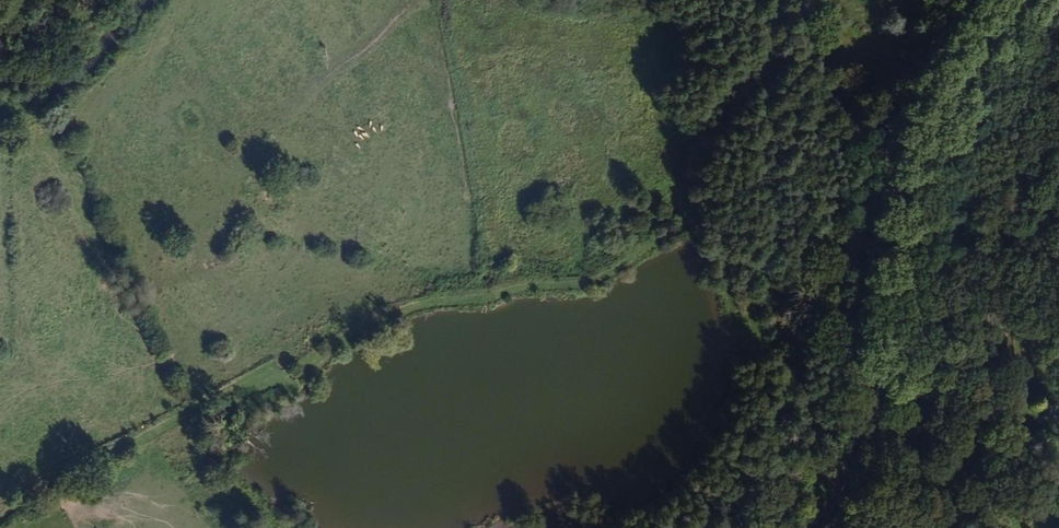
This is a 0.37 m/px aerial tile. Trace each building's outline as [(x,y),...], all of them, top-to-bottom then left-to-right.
[(1024,512),(1041,505),(1039,500),(1022,507),(1024,512)]
